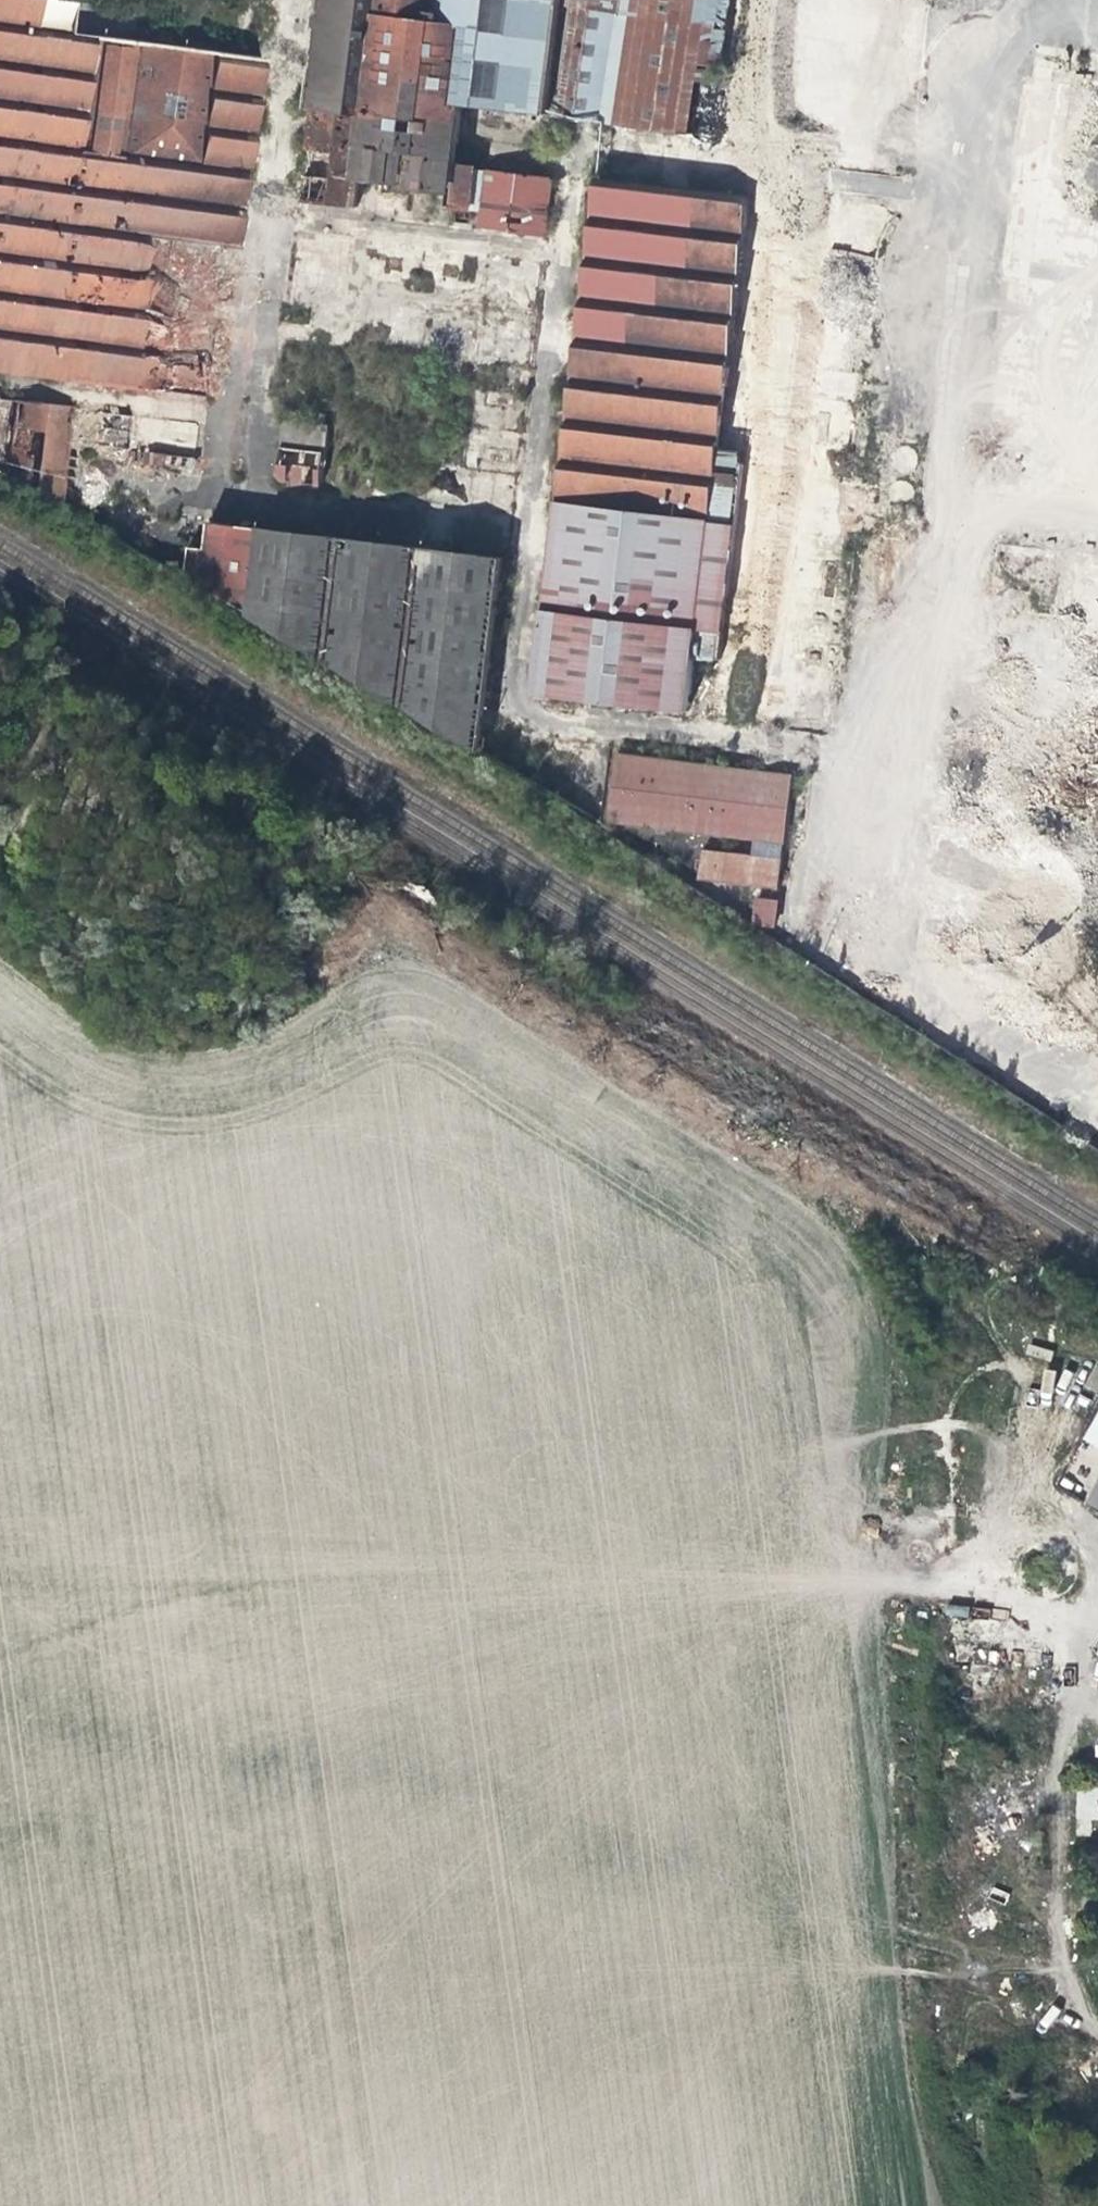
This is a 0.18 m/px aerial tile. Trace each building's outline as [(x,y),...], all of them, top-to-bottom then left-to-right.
[(157,390),(161,357),(146,355),(158,237),(246,247),(267,56),(74,35),(77,1),(71,0),(0,0),(0,373),(157,390)] [(725,0),(369,0),(367,13),(352,16),(354,0),(316,0),(295,148),(328,152),(325,175),(306,178),(303,200),(352,207),(355,184),(358,183),(445,195),(449,219),(545,233),(553,177),(446,162),(454,104),(543,116),(544,115),(705,137),(725,0)] [(582,284),(561,469),(711,487),(723,389),(745,200),(594,183),(588,240),(582,284)] [(68,500),(71,403),(14,401),(12,467),(40,468),(39,499),(68,500)] [(263,531),(253,619),(482,753),(505,558),(263,531)] [(696,881),(778,890),(791,772),(611,753),(603,828),(701,838),(696,881)] [(749,924),(773,928),(777,900),(754,896),(749,924)]
